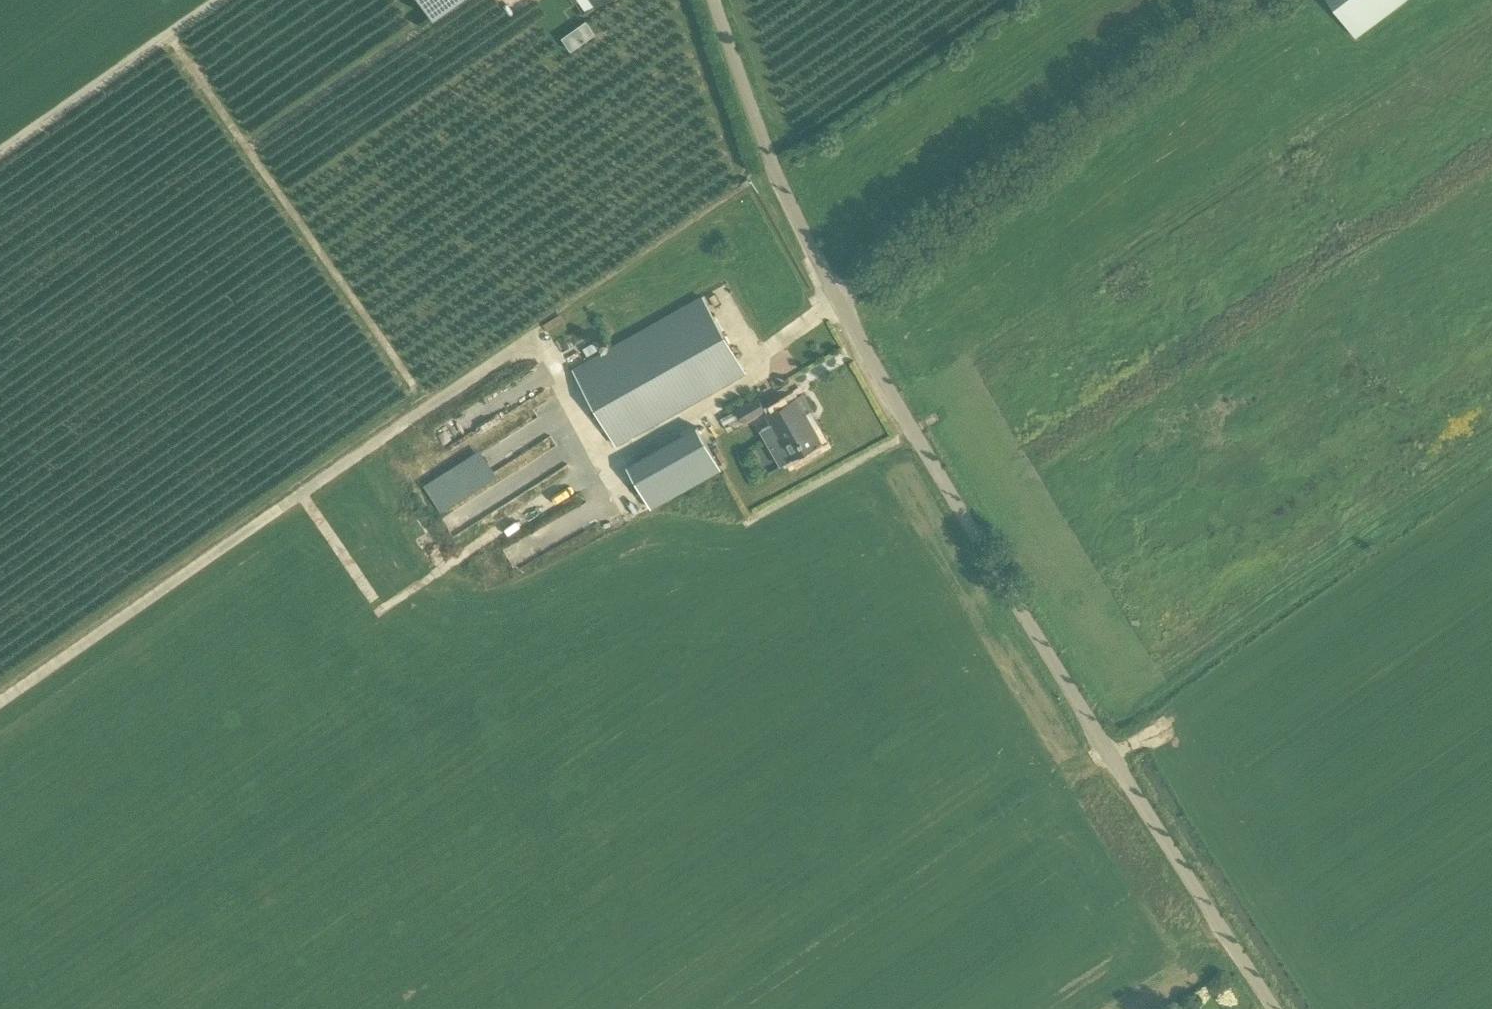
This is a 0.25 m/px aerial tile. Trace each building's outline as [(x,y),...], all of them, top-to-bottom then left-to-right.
[(430,16),(453,0),(419,0),(430,16)] [(534,2),(533,0),(506,0),(503,2),(511,15),(534,2)] [(1355,36),(1405,0),(1328,0),(1355,36)] [(585,21),(561,38),(570,51),(594,34),(585,21)] [(750,183),(747,178),(740,182),(743,187),(750,183)] [(572,368),(616,445),(744,373),(701,296),(615,344),(572,368)] [(761,427),(783,465),(821,443),(813,429),(809,431),(801,417),(812,411),(803,394),(766,415),(770,422),(761,427)] [(720,418),(726,431),(765,410),(757,396),(736,407),(737,409),(720,418)] [(651,508),(721,468),(697,425),(627,464),(651,508)] [(467,528),(490,506),(479,495),(456,517),(467,528)]
